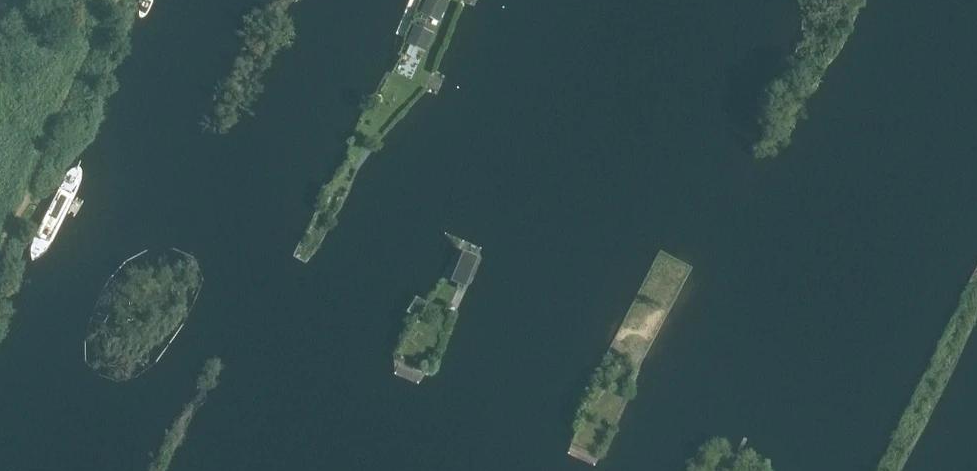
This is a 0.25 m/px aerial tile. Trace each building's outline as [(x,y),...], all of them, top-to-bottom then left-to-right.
[(422,15),(438,23),(446,7),(431,0),(429,0),(422,15)] [(416,27),(410,41),(428,49),(434,35),(416,27)] [(460,264),(452,282),(460,285),(458,289),(464,292),(465,288),(473,269),(460,264)]
